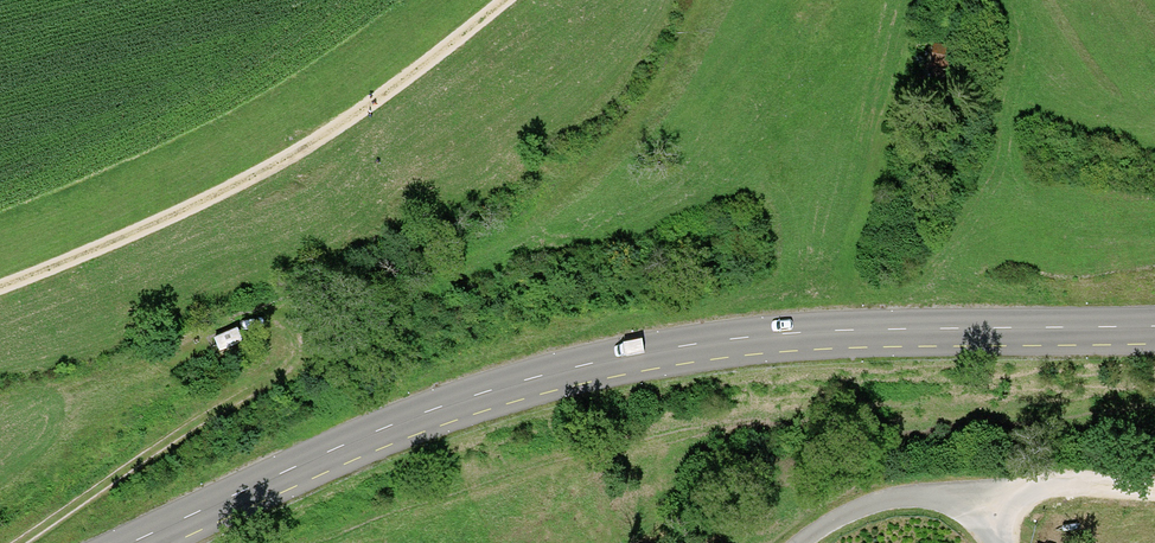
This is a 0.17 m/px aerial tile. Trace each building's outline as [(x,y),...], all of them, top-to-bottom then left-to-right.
[(933,51),(930,71),(951,75),(954,54),(933,51)]
